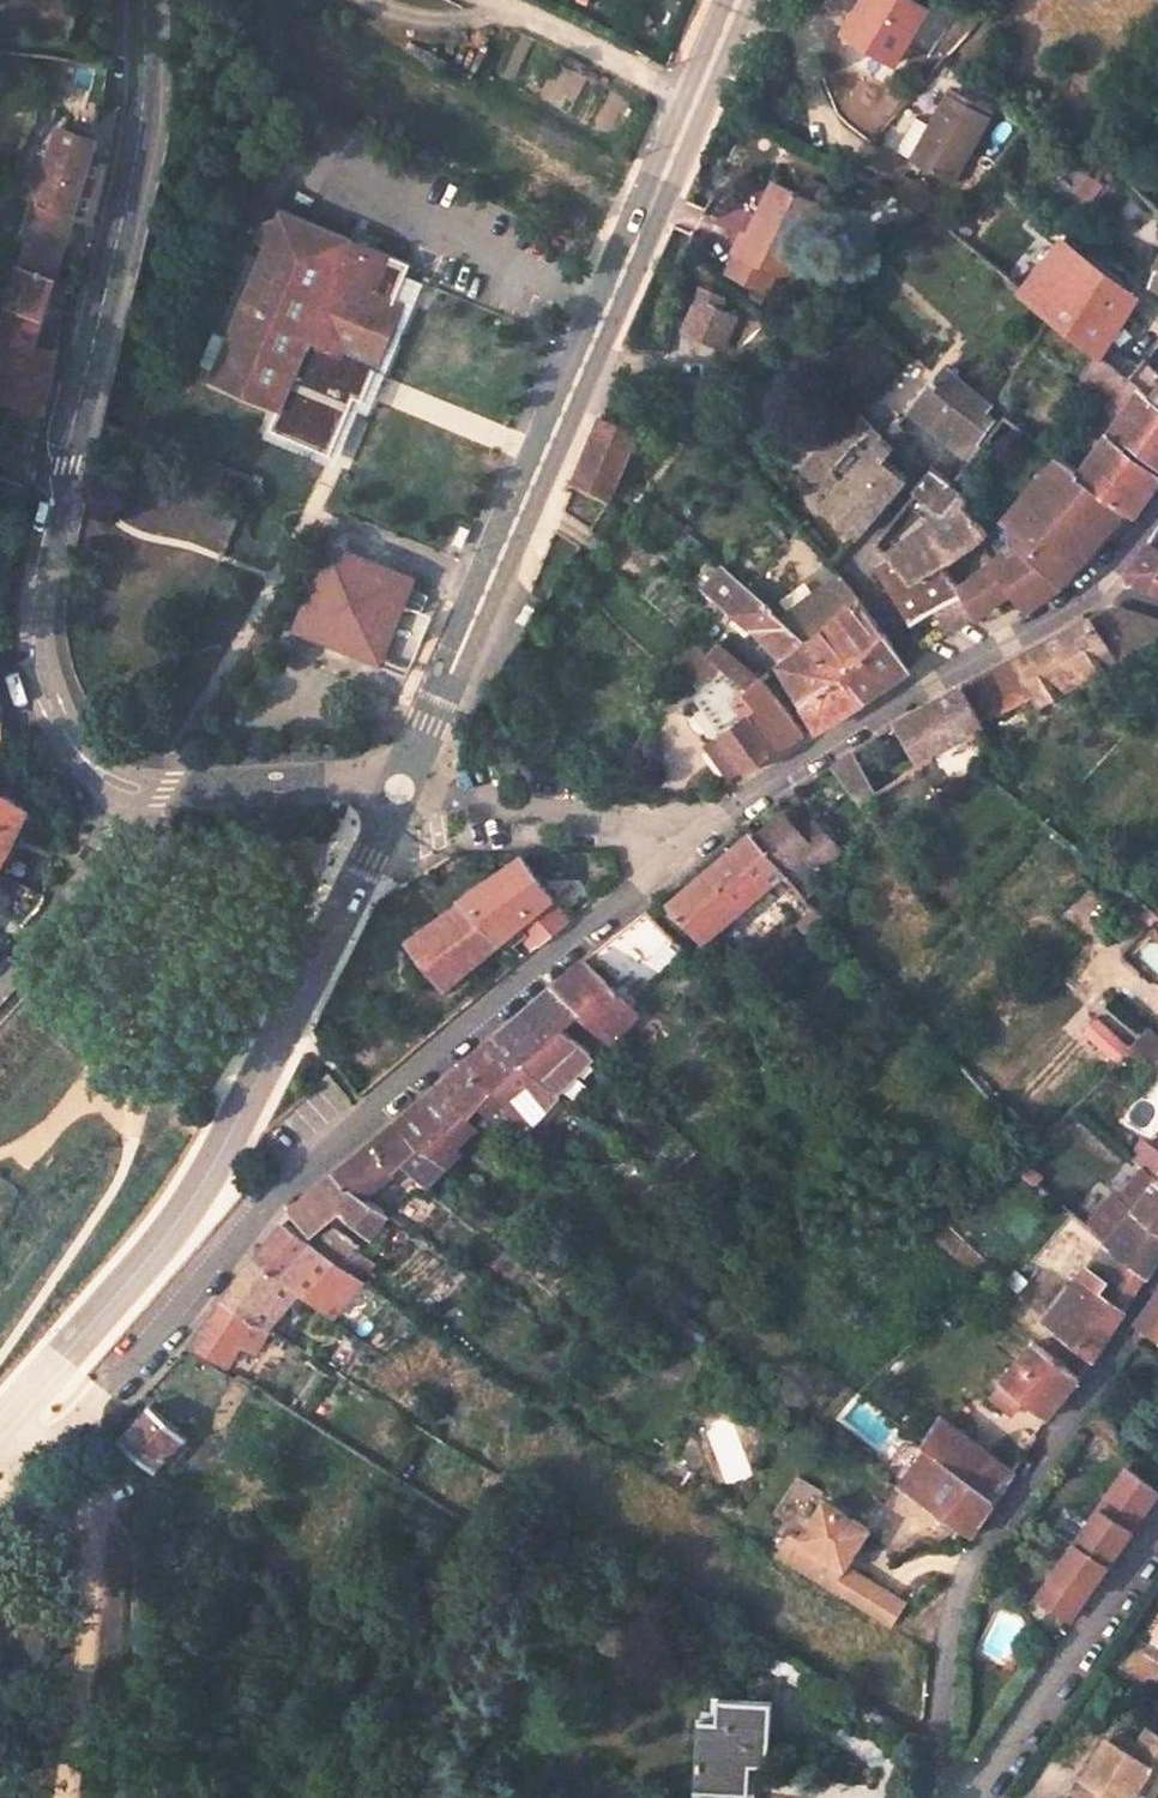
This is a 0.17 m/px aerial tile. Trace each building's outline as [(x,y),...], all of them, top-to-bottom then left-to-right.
[(988,119),(948,96),(913,160),(953,182),(988,119)] [(96,139),(59,128),(50,158),(38,153),(30,168),(19,165),(13,193),(37,203),(73,217),(95,223),(106,163),(89,160),(96,139)] [(917,185),(903,177),(892,196),(923,214),(931,201),(924,183),(917,185)] [(800,197),(773,182),(748,235),(742,232),(732,253),(735,255),(726,271),(767,290),(775,273),(785,278),(821,207),(817,205),(824,191),(808,182),(800,197)] [(37,203),(0,325),(0,401),(42,412),(55,350),(33,347),(73,217),(37,203)] [(356,243),(282,212),(214,379),(283,408),(313,338),(380,366),(407,304),(403,302),(377,290),(391,258),(364,246),(361,251),(354,247),(356,243)] [(1089,255),(1067,236),(1021,291),(1026,294),(1099,354),(1134,299),(1115,284),(1120,279),(1089,255)] [(377,290),(403,302),(416,269),(391,258),(377,290)] [(721,300),(701,291),(684,331),(722,347),(734,318),(717,310),(721,300)] [(380,366),(313,338),(283,408),(274,429),(333,454),(358,397),(366,401),(380,366)] [(1151,354),(1129,379),(1142,389),(1157,403),(1157,360),(1151,354)] [(1129,379),(1101,357),(1082,384),(1113,411),(1102,427),(1105,429),(1111,433),(1142,389),(1129,379)] [(990,407),(947,368),(911,410),(934,429),(932,431),(966,458),(976,446),(996,421),(985,413),(990,407)] [(1142,389),(1111,433),(1157,471),(1157,403),(1142,389)] [(883,437),(856,411),(841,428),(869,452),(883,437)] [(638,433),(601,418),(575,483),(611,498),(638,433)] [(907,433),(895,423),(883,437),(895,448),(904,437),(907,433)] [(869,452),(841,428),(804,470),(832,496),(869,452)] [(1111,433),(1105,429),(1090,448),(1097,452),(1111,433)] [(1111,433),(1097,452),(1082,473),(1079,476),(1128,511),(1133,515),(1157,481),(1157,471),(1111,433)] [(895,448),(883,437),(869,452),(832,496),(826,504),(859,535),(907,478),(886,459),(895,448)] [(915,447),(904,437),(895,448),(886,459),(907,478),(921,462),(914,457),(917,453),(913,450),(915,447)] [(980,448),(976,446),(966,458),(970,462),(980,448)] [(1054,589),(1128,511),(1079,476),(1082,473),(1065,460),(1039,487),(1035,484),(1004,518),(1009,521),(1009,541),(996,555),(979,567),(955,586),(962,595),(974,613),(999,595),(1009,587),(1029,574),(1054,589)] [(966,498),(933,471),(917,492),(948,515),(891,558),(912,582),(942,566),(944,565),(985,533),(966,498)] [(1153,542),(1130,573),(1135,580),(1157,588),(1157,545),(1153,542)] [(332,550),(329,558),(408,587),(410,580),(332,550)] [(408,587),(329,558),(309,612),(317,615),(311,632),(328,639),(355,649),(372,655),(379,638),(387,641),(408,587)] [(891,558),(879,568),(906,613),(913,624),(937,609),(961,596),(962,595),(955,586),(942,566),(912,582),(891,558)] [(744,583),(725,565),(704,587),(724,607),(726,605),(732,610),(730,612),(782,649),(777,653),(782,663),(808,641),(782,617),(744,583)] [(1029,574),(1009,587),(1018,596),(1025,606),(1054,589),(1029,574)] [(883,636),(838,576),(782,617),(808,641),(813,645),(842,674),(883,636)] [(961,596),(937,609),(948,629),(971,615),(961,596)] [(1115,608),(1106,608),(962,687),(979,723),(1034,696),(1038,706),(1157,637),(1157,623),(1115,608)] [(317,615),(309,612),(302,629),(311,632),(317,615)] [(523,633),(514,626),(504,640),(513,647),(523,633)] [(693,640),(681,631),(669,644),(681,654),(693,640)] [(908,670),(883,636),(842,674),(866,700),(908,670)] [(387,641),(379,638),(372,655),(380,658),(387,641)] [(355,649),(328,639),(318,665),(345,675),(355,649)] [(710,654),(693,640),(681,654),(676,658),(693,673),(710,654)] [(813,645),(808,641),(782,663),(804,705),(842,674),(813,645)] [(759,681),(721,645),(711,656),(721,665),(724,668),(749,689),(759,681)] [(711,656),(710,654),(693,673),(707,684),(721,665),(711,656)] [(804,736),(761,679),(759,681),(749,689),(724,668),(699,699),(748,770),(777,751),(780,754),(804,736)] [(866,700),(842,674),(804,705),(818,730),(866,700)] [(979,723),(962,687),(923,709),(900,721),(923,765),(934,759),(930,753),(969,732),(973,740),(985,733),(979,723)] [(923,765),(900,721),(834,766),(860,803),(923,765)] [(623,777),(607,770),(600,783),(617,789),(623,777)] [(29,810),(29,808),(0,793),(0,870),(29,810)] [(756,836),(785,872),(797,889),(810,878),(819,871),(842,851),(815,820),(800,833),(783,812),(756,836)] [(785,872),(756,836),(753,831),(674,900),(668,892),(664,896),(705,943),(785,872)] [(551,897),(523,856),(463,898),(465,901),(410,939),(444,987),(498,942),(521,923),(551,897)] [(1136,882),(1126,874),(1117,883),(1128,891),(1136,882)] [(805,900),(819,891),(810,878),(797,889),(805,900)] [(568,921),(551,897),(521,923),(528,933),(538,945),(568,921)] [(661,912),(654,904),(646,911),(654,919),(661,912)] [(654,919),(646,911),(609,941),(593,951),(638,998),(684,949),(654,919)] [(528,933),(521,923),(498,942),(506,951),(528,933)] [(637,1013),(585,960),(554,986),(609,1043),(637,1013)] [(609,1043),(554,986),(495,1037),(519,1058),(558,1091),(593,1057),(595,1057),(609,1043)] [(1118,1064),(1132,1049),(1099,1017),(1085,1032),(1118,1064)] [(1149,1032),(1132,1049),(1155,1068),(1157,1065),(1157,1039),(1149,1032)] [(519,1058),(495,1037),(461,1067),(507,1113),(529,1131),(562,1094),(558,1091),(519,1058)] [(231,1054),(222,1047),(217,1054),(226,1062),(231,1054)] [(507,1113),(461,1067),(455,1072),(400,1120),(446,1167),(461,1151),(456,1146),(475,1126),(466,1117),(479,1103),(498,1123),(507,1113)] [(1010,1119),(1002,1111),(995,1117),(1003,1126),(1010,1119)] [(446,1167),(400,1120),(370,1144),(393,1170),(400,1164),(427,1186),(446,1167)] [(548,1131),(538,1122),(529,1131),(540,1139),(548,1131)] [(393,1170),(370,1144),(335,1172),(351,1188),(364,1197),(393,1170)] [(1085,1228),(1103,1243),(1131,1268),(1157,1231),(1157,1180),(1151,1175),(1144,1168),(1120,1202),(1110,1194),(1085,1228)] [(351,1188),(335,1172),(291,1208),(312,1233),(338,1212),(369,1239),(388,1214),(364,1197),(351,1188)] [(435,1208),(413,1192),(393,1211),(417,1227),(435,1208)] [(314,1244),(284,1222),(258,1254),(301,1290),(332,1316),(363,1280),(360,1278),(314,1244)] [(359,1248),(336,1228),(314,1244),(360,1278),(372,1264),(355,1252),(359,1248)] [(1131,1268),(1144,1278),(1157,1256),(1157,1231),(1131,1268)] [(1131,1268),(1103,1243),(1071,1286),(1049,1316),(1045,1322),(1049,1327),(1092,1359),(1108,1333),(1144,1278),(1131,1268)] [(301,1290),(258,1254),(244,1272),(226,1298),(270,1327),(301,1290)] [(1027,1283),(1016,1272),(1006,1282),(1018,1293),(1027,1283)] [(1071,1286),(1067,1283),(1045,1312),(1049,1316),(1071,1286)] [(1138,1323),(1157,1339),(1157,1294),(1138,1323)] [(270,1327),(226,1298),(192,1344),(230,1363),(240,1343),(257,1351),(270,1327)] [(1078,1379),(1036,1342),(1002,1382),(1045,1419),(1078,1379)] [(150,1407),(122,1435),(155,1468),(166,1456),(182,1438),(150,1407)] [(1014,1473),(943,1418),(925,1446),(928,1449),(994,1501),(1014,1473)] [(182,1438),(166,1456),(173,1465),(191,1445),(182,1438)] [(994,1501),(928,1449),(901,1488),(971,1537),(977,1526),(980,1521),(994,1501)] [(1126,1463),(1049,1574),(1081,1596),(1130,1526),(1119,1518),(1128,1505),(1140,1512),(1157,1489),(1157,1488),(1133,1469),(1126,1463)] [(775,1555),(857,1608),(873,1584),(843,1564),(866,1528),(817,1496),(820,1493),(794,1476),(770,1511),(786,1521),(772,1543),(780,1548),(775,1555)] [(1140,1512),(1128,1505),(1119,1518),(1130,1526),(1140,1512)] [(1081,1596),(1049,1574),(1035,1594),(1067,1616),(1081,1596)] [(886,1627),(901,1601),(873,1584),(857,1608),(886,1627)] [(1009,1608),(981,1650),(1005,1666),(1033,1624),(1009,1608)] [(718,1718),(701,1717),(696,1789),(749,1794),(751,1764),(768,1765),(772,1701),(720,1697),(718,1718)] [(1150,1729),(1139,1745),(1133,1754),(1110,1739),(1074,1793),(1080,1796),(1078,1797),(1132,1797),(1140,1786),(1153,1766),(1157,1769),(1157,1734),(1150,1729)] [(1139,1745),(1115,1729),(1110,1739),(1133,1754),(1139,1745)] [(1153,1766),(1140,1786),(1154,1795),(1157,1789),(1157,1769),(1153,1766)]
